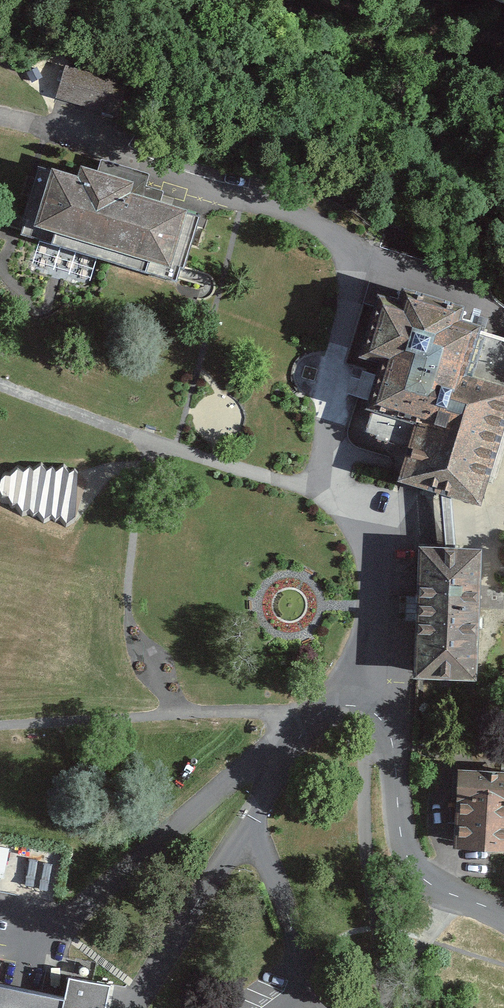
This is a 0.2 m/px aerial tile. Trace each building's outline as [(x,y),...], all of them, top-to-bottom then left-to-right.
[(124,82),(65,65),(56,97),(115,114),(124,82)] [(37,66),(26,71),(32,82),(42,77),(37,66)] [(78,176),(53,169),(36,225),(173,268),(190,212),(131,194),(134,183),(81,166),(78,176)] [(377,296),(359,359),(379,365),(368,403),(418,418),(399,483),(446,496),(483,507),(503,434),(503,338),(479,331),(480,326),(460,321),(464,306),(403,289),(399,303),(377,296)] [(0,485),(0,490),(2,495),(8,496),(13,504),(18,504),(23,511),(29,509),(33,514),(44,519),(51,515),(56,519),(60,516),(66,522),(75,517),(77,494),(77,493),(78,474),(74,471),(69,473),(63,466),(56,471),(52,468),(46,471),(39,466),(34,471),(30,467),(23,472),(18,468),(11,476),(5,475),(1,480),(0,485)] [(450,548),(418,547),(412,679),(476,681),(482,549),(450,548)] [(450,763),(450,845),(503,845),(503,763),(450,763)] [(110,987),(70,979),(66,998),(9,987),(0,985),(0,1007),(106,1007),(110,987)]
